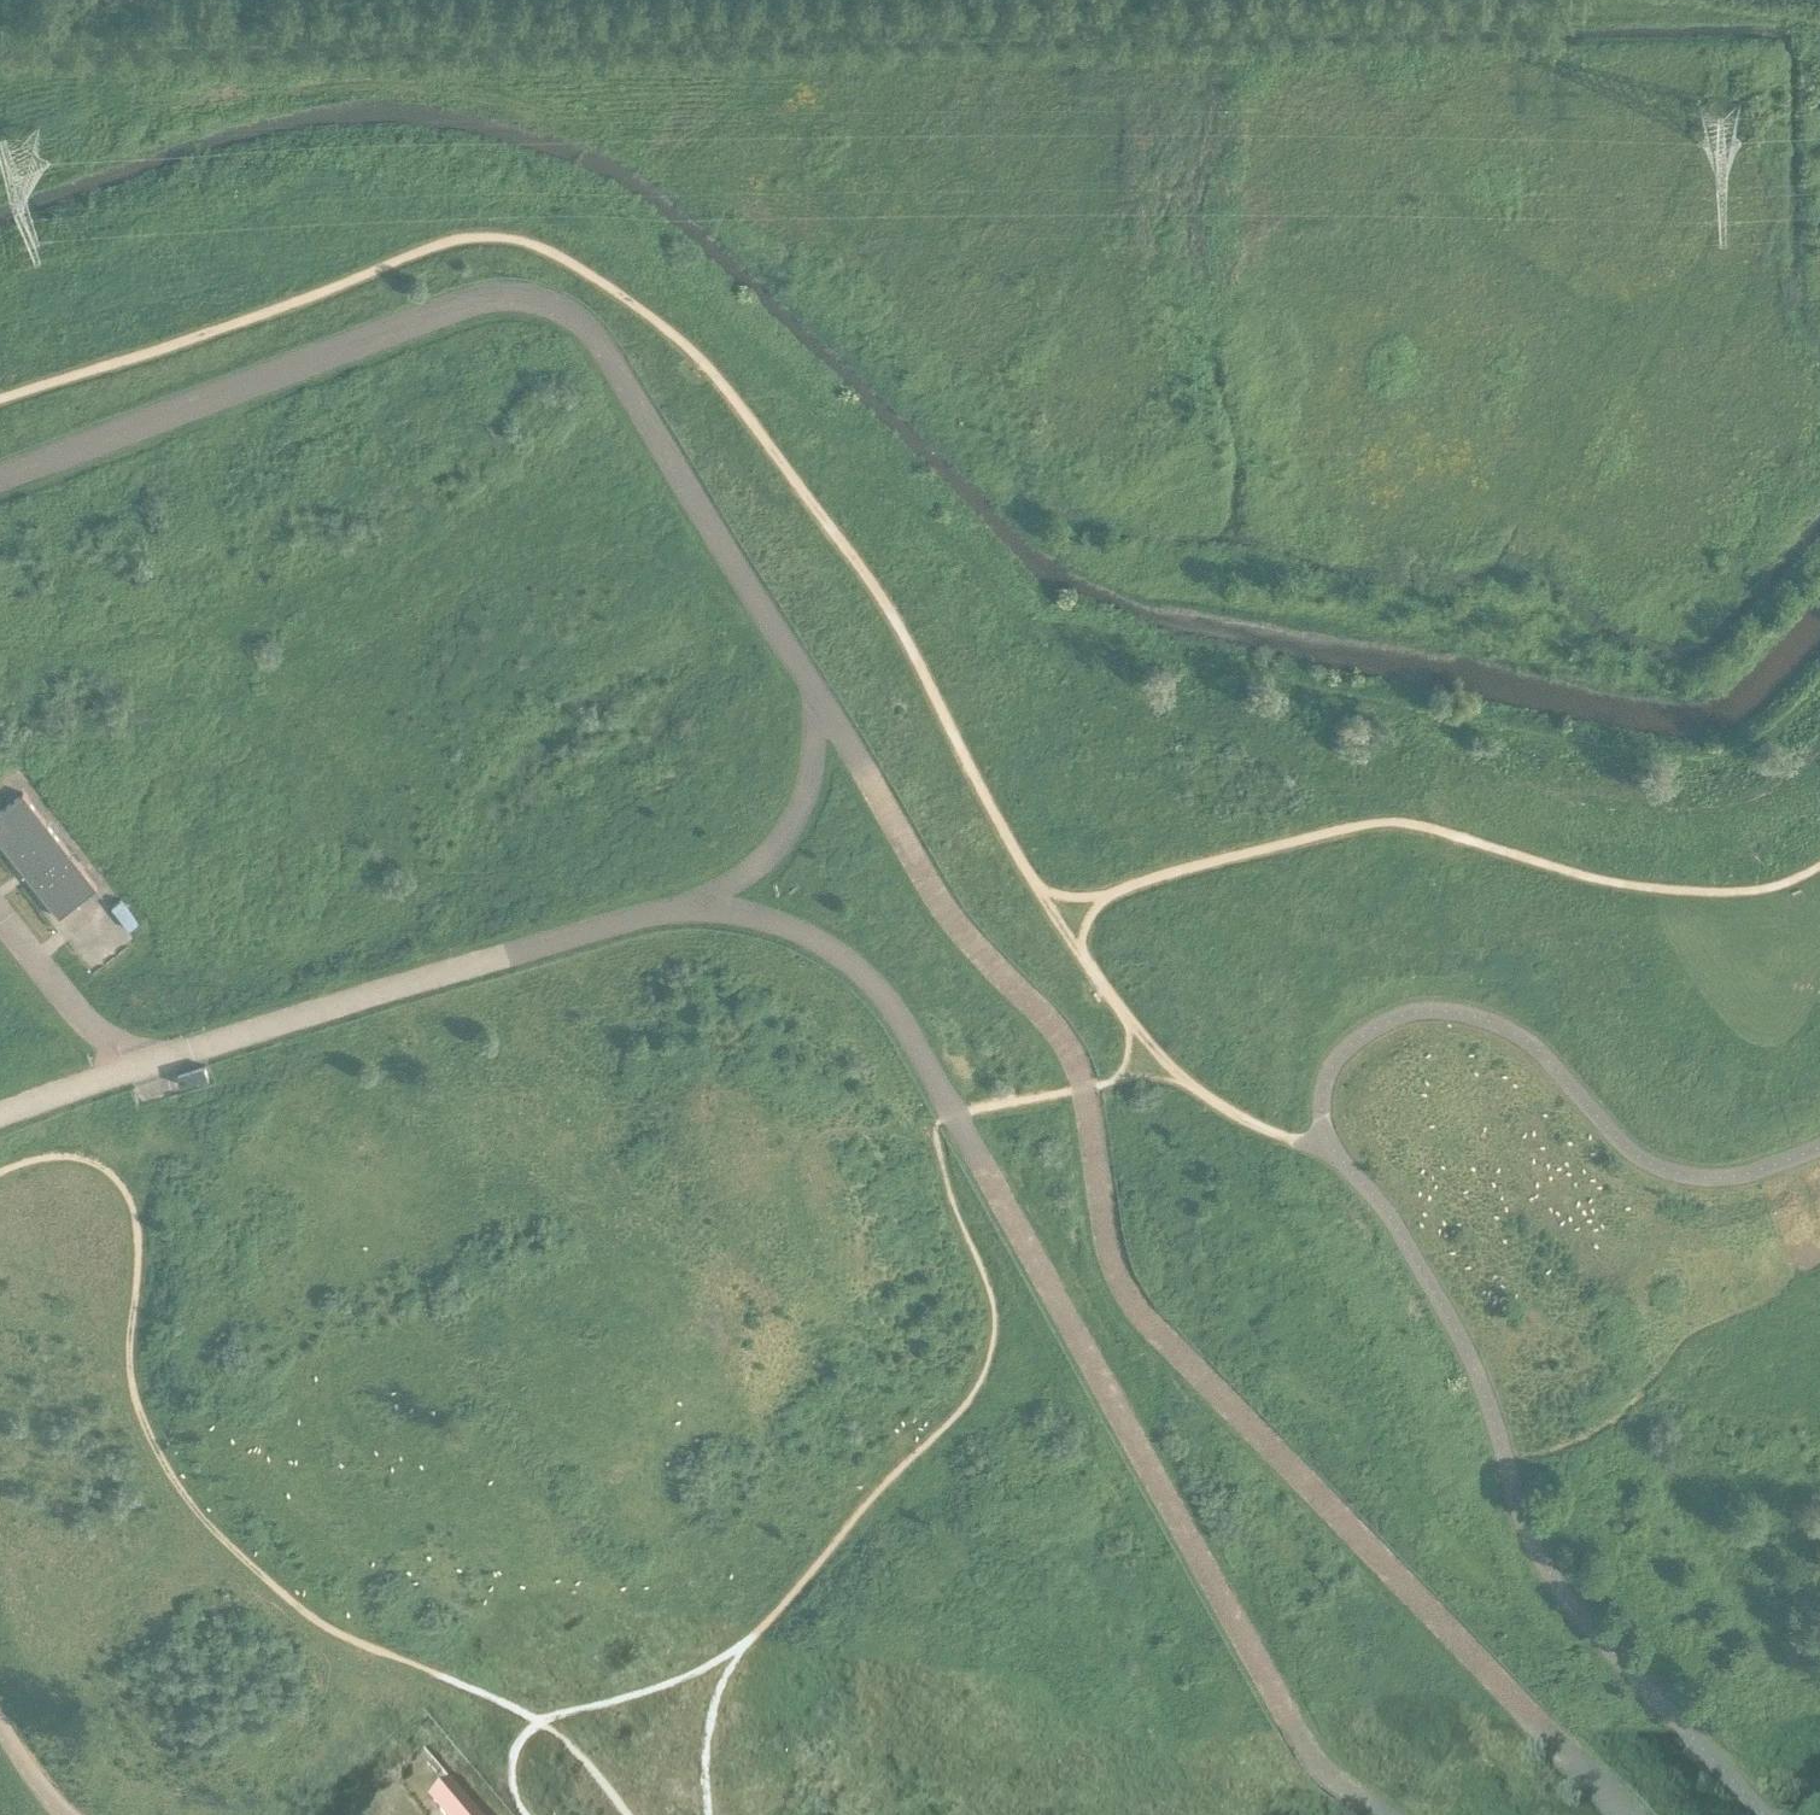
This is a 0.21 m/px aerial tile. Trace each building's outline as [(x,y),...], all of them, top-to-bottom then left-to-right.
[(97,887),(23,792),(0,809),(0,841),(59,916),(97,887)] [(429,1814),(460,1814),(438,1787),(419,1803),(429,1814)]
